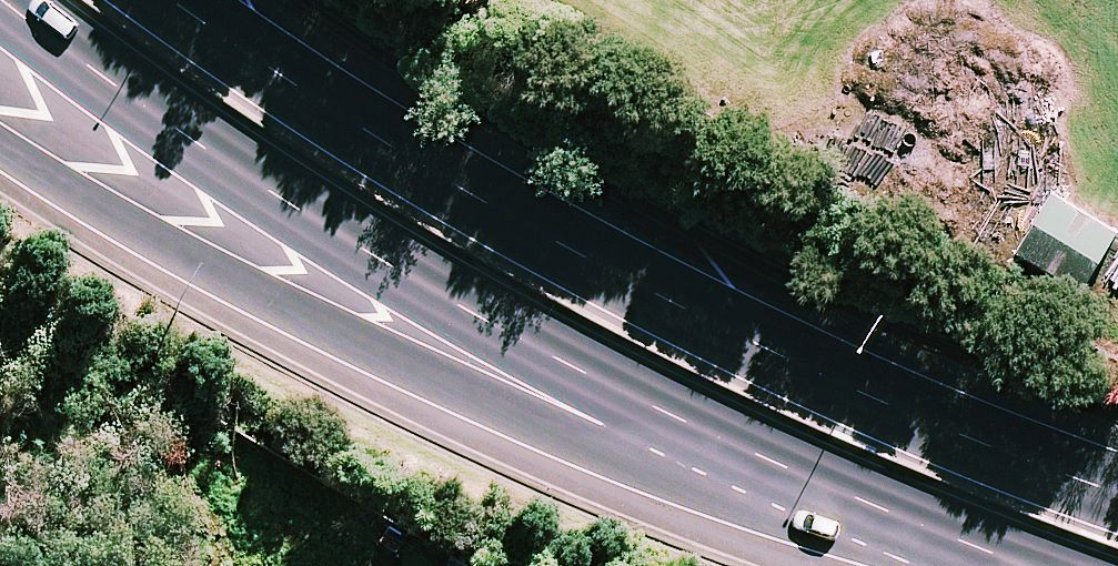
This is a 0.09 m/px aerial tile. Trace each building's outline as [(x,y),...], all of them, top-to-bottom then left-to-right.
[(1053,187),(1019,245),(1084,284),(1117,226),(1117,225),(1053,187)]
